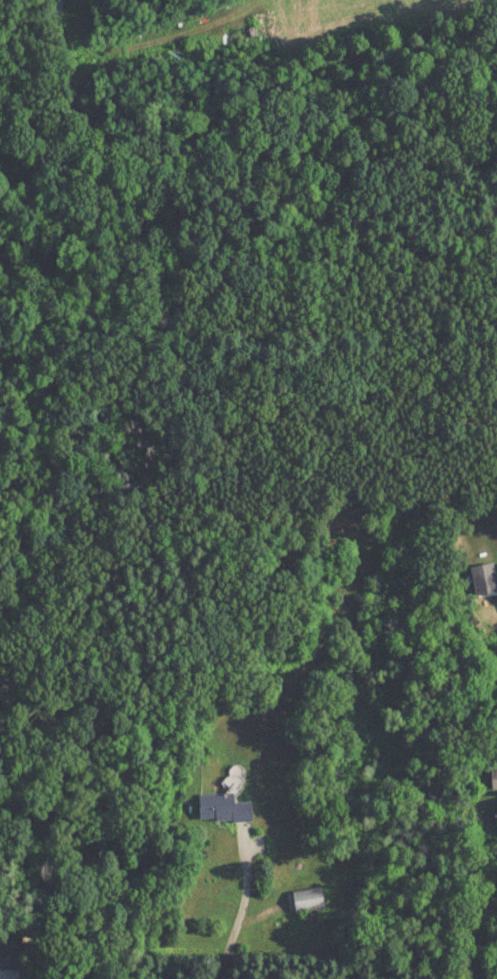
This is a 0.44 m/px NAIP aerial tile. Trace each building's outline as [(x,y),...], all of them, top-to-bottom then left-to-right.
[(489,772),(489,790),(496,790),(496,772),(489,772)] [(249,821),(249,802),(233,803),(233,795),(197,795),(197,822),(249,821)] [(323,910),(321,889),(291,892),(293,913),(323,910)]
